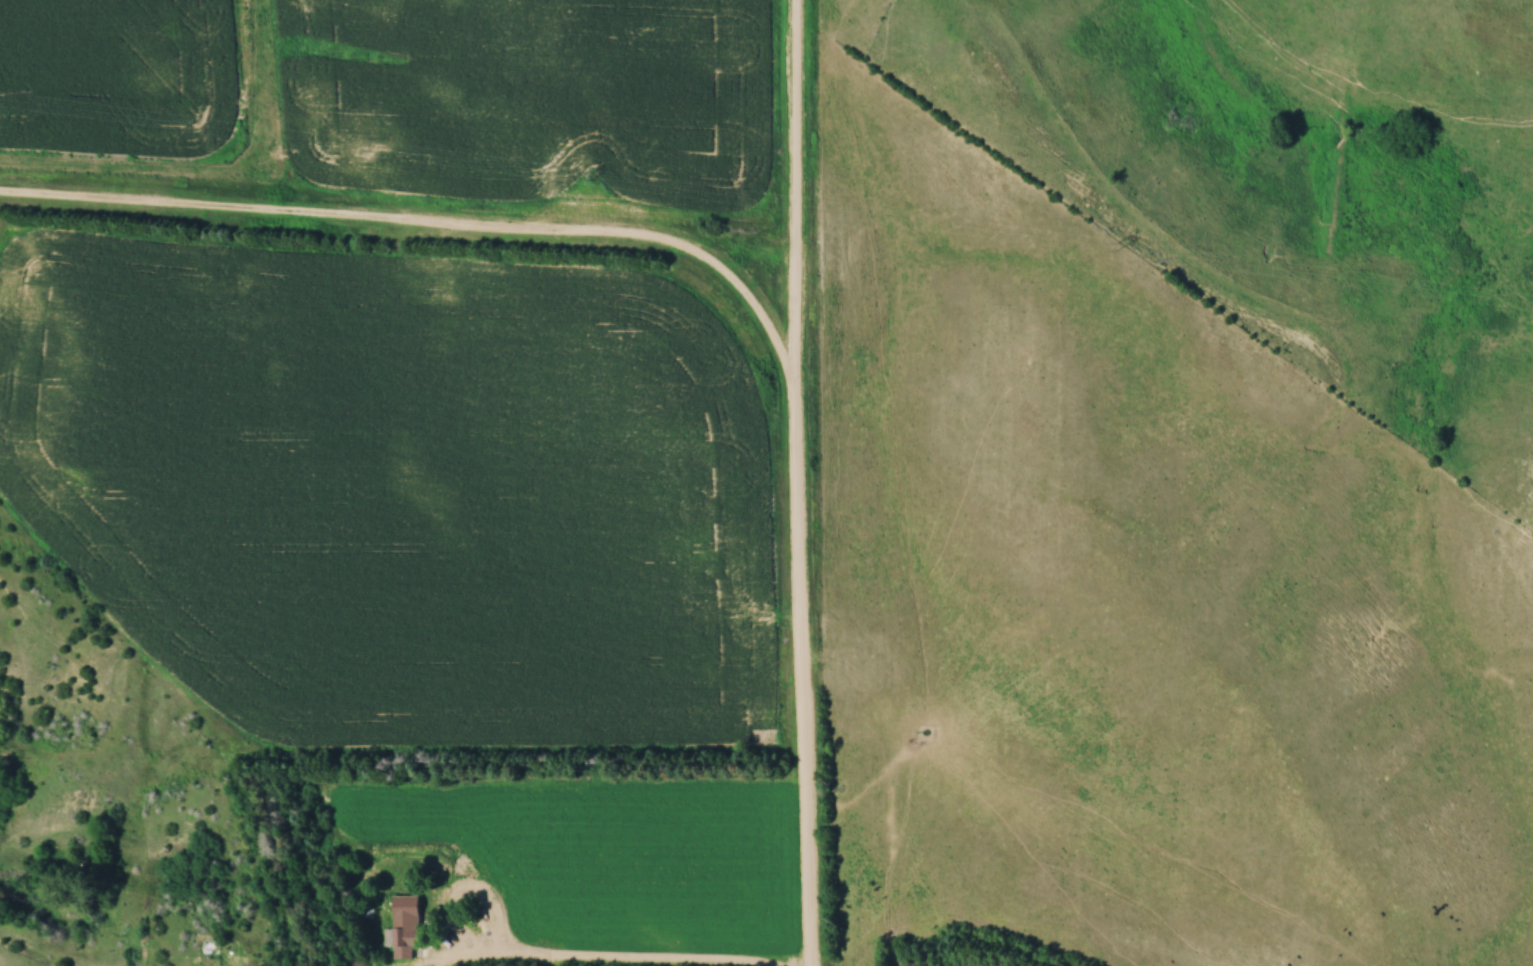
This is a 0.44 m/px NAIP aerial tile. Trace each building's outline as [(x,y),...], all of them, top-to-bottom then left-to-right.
[(421,926),(394,926),(394,957),(414,957),(414,948),(421,948),(421,926)] [(366,956),(347,957),(347,965),(367,965),(366,956)]
